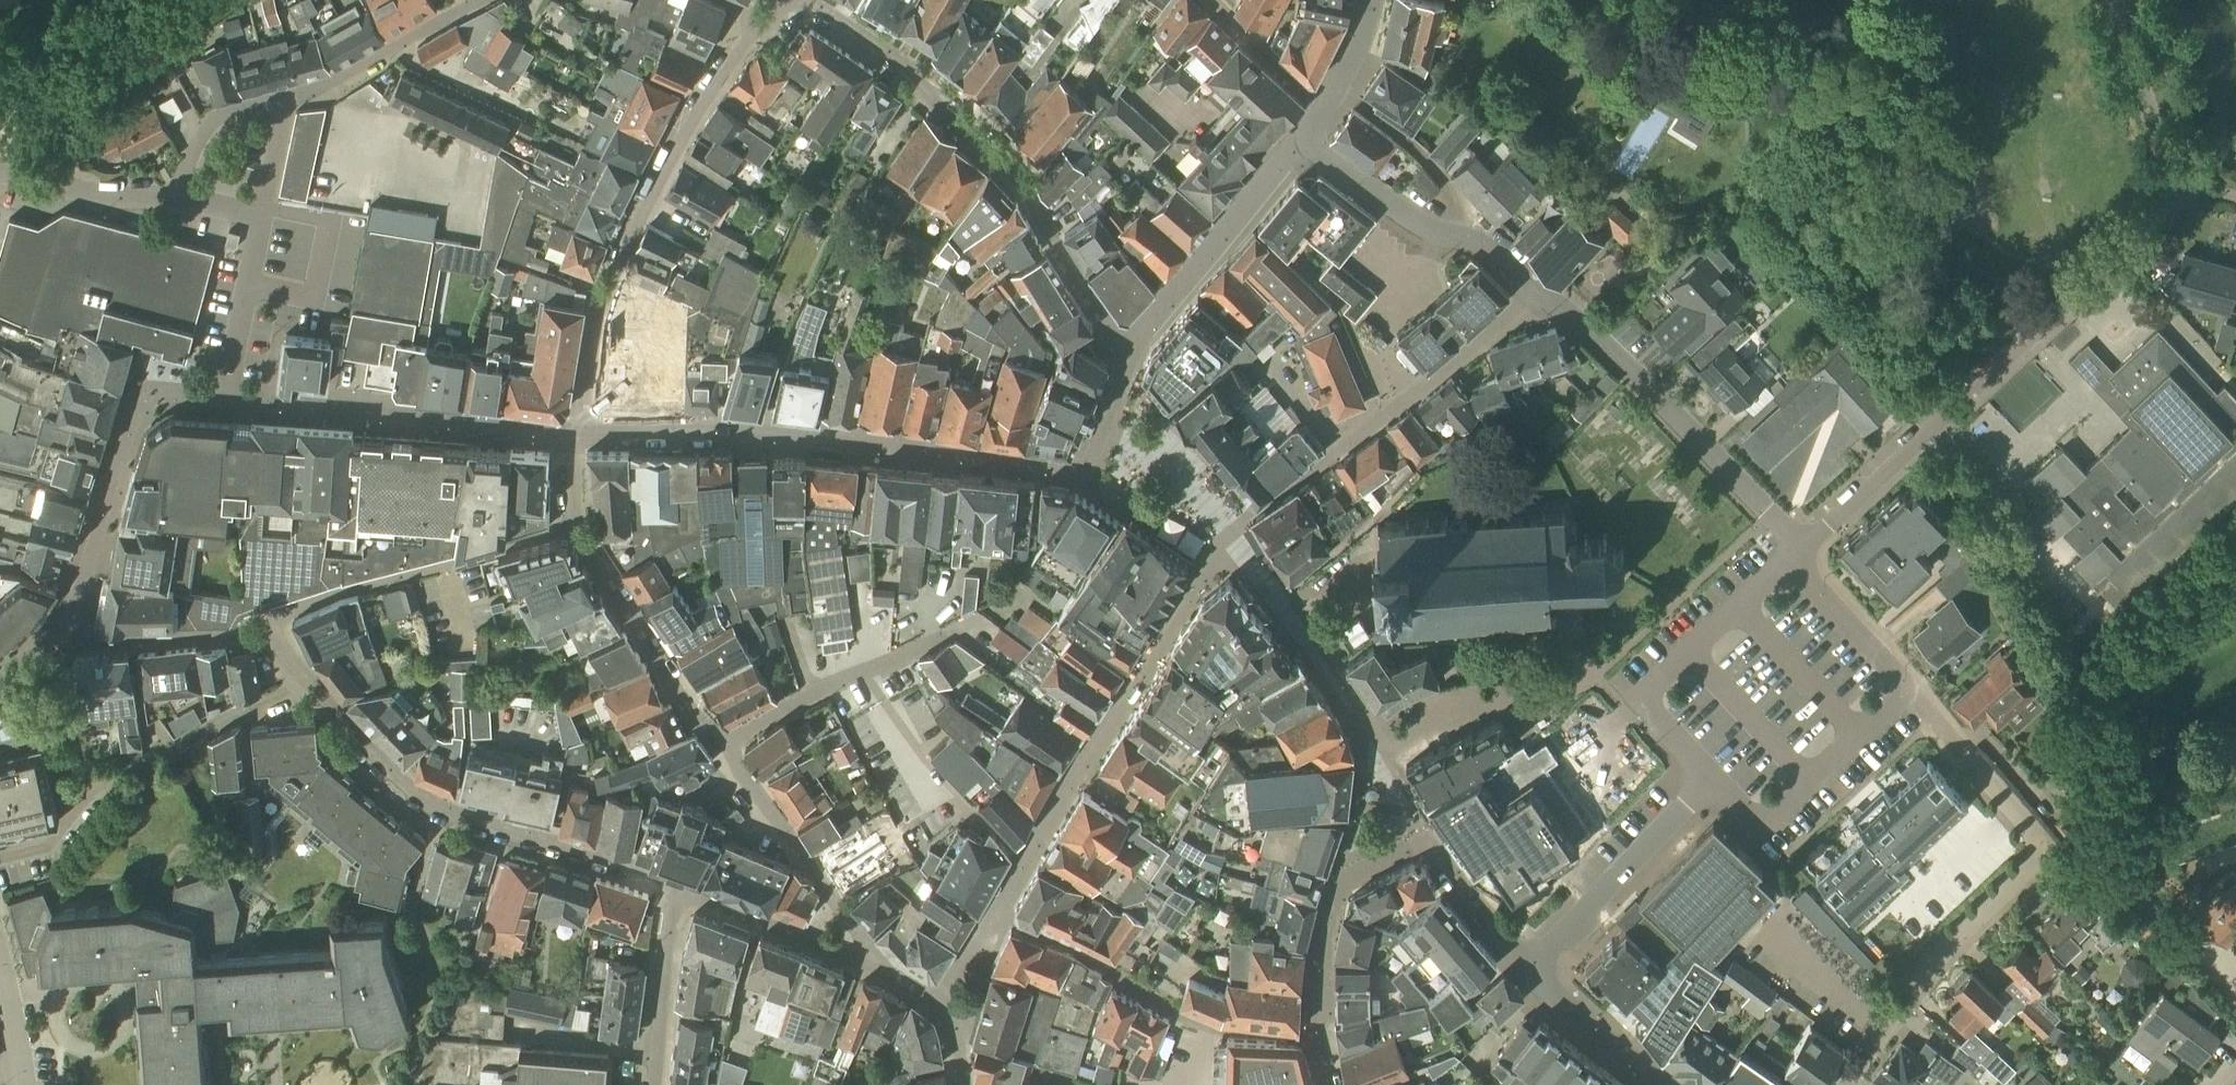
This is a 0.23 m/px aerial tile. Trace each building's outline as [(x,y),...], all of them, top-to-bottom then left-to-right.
[(312,20),(302,0),(298,0),(288,5),(298,26),(312,20)] [(310,15),(319,11),(314,0),(302,0),(310,15)] [(413,24),(400,0),(368,0),(389,37),(413,24)] [(413,24),(437,10),(432,0),(400,0),(413,24)] [(641,0),(591,0),(620,8),(615,22),(630,28),(630,29),(640,35),(644,26),(634,22),(641,0)] [(653,0),(641,0),(634,22),(644,26),(646,27),(650,15),(653,0)] [(715,30),(726,7),(710,0),(653,0),(650,15),(661,18),(664,8),(715,30)] [(858,0),(900,26),(916,0),(858,0)] [(961,8),(966,0),(916,0),(900,26),(935,47),(961,8)] [(1061,39),(1080,52),(1118,0),(1090,0),(1090,1),(1079,6),(1082,12),(1061,39)] [(1161,8),(1168,0),(1149,0),(1161,8)] [(1207,16),(1191,0),(1179,0),(1154,34),(1173,53),(1207,16)] [(1284,9),(1283,8),(1289,0),(1241,0),(1234,11),(1268,33),(1284,9)] [(1345,20),(1349,0),(1299,0),(1298,6),(1302,12),(1345,20)] [(1446,18),(1440,17),(1444,1),(1439,0),(1394,0),(1381,52),(1428,63),(1434,38),(1441,39),(1446,18)] [(356,7),(340,17),(360,54),(385,41),(368,10),(360,14),(356,7)] [(704,54),(715,30),(664,8),(661,18),(662,18),(675,25),(669,38),(704,54)] [(970,64),(992,33),(961,8),(935,47),(937,49),(932,58),(936,63),(960,82),(972,66),(970,64)] [(1345,20),(1302,12),(1302,13),(1300,11),(1288,35),(1277,29),(1269,44),(1279,53),(1280,52),(1310,80),(1315,81),(1345,20)] [(327,32),(319,36),(336,67),(360,54),(340,17),(323,25),(327,32)] [(483,50),(470,37),(466,39),(457,24),(454,19),(441,28),(419,40),(415,42),(415,43),(417,47),(428,65),(467,42),(474,44),(462,63),(484,76),(496,57),(483,50)] [(1194,63),(1205,74),(1236,43),(1211,19),(1188,42),(1201,56),(1194,63)] [(1027,42),(1001,20),(992,33),(970,64),(972,66),(960,82),(980,97),(983,99),(1018,54),(1027,42)] [(496,57),(511,65),(525,40),(497,24),(470,37),(483,50),(496,57)] [(1018,55),(1019,55),(1031,64),(1054,34),(1041,24),(1018,54),(1018,55)] [(669,37),(646,27),(644,26),(640,35),(630,29),(615,62),(638,71),(645,52),(659,59),(652,74),(687,89),(700,60),(665,44),(669,37)] [(803,76),(827,40),(810,28),(807,34),(800,29),(779,60),(788,66),(788,67),(803,76)] [(289,50),(298,80),(330,71),(315,37),(287,45),(289,50)] [(816,86),(840,49),(827,40),(803,76),(814,83),(813,84),(816,86)] [(234,64),(235,64),(229,42),(192,60),(203,80),(208,79),(210,87),(214,101),(242,94),(234,64)] [(1303,103),(1239,45),(1237,44),(1208,77),(1233,100),(1238,94),(1245,100),(1240,105),(1244,109),(1210,148),(1195,135),(1188,143),(1203,156),(1180,181),(1213,211),(1223,199),(1224,200),(1233,191),(1232,190),(1242,178),(1237,173),(1246,163),(1247,164),(1263,145),(1263,144),(1272,134),(1272,135),(1284,122),(1285,123),(1303,103)] [(840,49),(816,86),(824,91),(802,123),(815,132),(808,142),(821,151),(827,141),(873,72),(840,49)] [(269,88),(298,80),(289,50),(261,57),(269,88)] [(787,72),(759,52),(749,64),(748,63),(732,86),(749,98),(746,102),(758,110),(761,106),(764,109),(766,106),(775,112),(782,102),(790,107),(801,91),(783,78),(787,72)] [(1018,55),(1018,54),(983,99),(988,103),(1014,135),(1029,115),(1038,104),(1059,78),(1045,67),(1026,90),(1007,70),(1019,55),(1018,55)] [(1081,73),(1091,82),(1107,65),(1096,56),(1081,73)] [(266,89),(269,88),(261,57),(235,64),(234,64),(242,94),(266,89)] [(511,65),(496,57),(484,76),(508,89),(519,70),(511,65)] [(1182,62),(1181,61),(1176,67),(1165,59),(1147,80),(1158,90),(1182,62)] [(1412,133),(1422,119),(1407,109),(1424,86),(1385,59),(1364,89),(1381,101),(1376,108),(1412,133)] [(1205,74),(1194,63),(1190,67),(1181,60),(1181,61),(1182,62),(1158,90),(1159,90),(1165,83),(1186,100),(1204,79),(1202,78),(1205,74)] [(602,84),(666,117),(679,92),(672,88),(644,75),(637,88),(606,71),(602,82),(598,80),(597,81),(602,84)] [(498,152),(511,124),(402,73),(389,100),(498,152)] [(1670,83),(1654,73),(1644,90),(1659,100),(1670,83)] [(1029,115),(1014,135),(1017,139),(1043,163),(1066,138),(1071,132),(1082,141),(1099,118),(1112,101),(1097,89),(1087,105),(1059,78),(1038,104),(1029,115)] [(865,150),(879,128),(900,96),(874,79),(853,112),(871,123),(867,129),(862,126),(852,142),(865,150)] [(655,138),(666,117),(602,84),(597,81),(592,91),(608,103),(604,112),(655,138)] [(1152,160),(1171,140),(1118,92),(1104,115),(1152,160)] [(1703,138),(1723,107),(1702,95),(1698,100),(1683,126),(1703,138)] [(704,126),(705,127),(746,155),(759,163),(771,144),(767,141),(768,140),(775,129),(750,113),(743,124),(717,106),(704,126)] [(307,200),(326,107),(296,111),(279,194),(307,200)] [(655,138),(604,112),(604,113),(592,107),(588,116),(615,130),(602,154),(638,170),(655,138)] [(1445,168),(1485,122),(1468,108),(1428,153),(1445,168)] [(127,158),(170,136),(155,109),(102,137),(113,158),(124,152),(127,158)] [(1376,174),(1398,145),(1392,140),(1392,139),(1353,109),(1330,139),(1369,169),(1376,174)] [(918,196),(918,195),(952,146),(955,141),(924,116),(888,171),(918,196)] [(794,133),(799,126),(790,120),(785,127),(794,133)] [(727,184),(746,155),(705,127),(686,156),(727,184)] [(1075,136),(1063,149),(1041,172),(1034,179),(1048,202),(1063,187),(1082,170),(1074,161),(1088,148),(1075,136)] [(575,163),(540,146),(534,160),(534,162),(534,165),(535,168),(536,170),(538,172),(540,173),(550,178),(548,181),(529,173),(515,206),(534,214),(537,206),(576,224),(575,227),(606,239),(619,209),(628,190),(575,163)] [(952,146),(918,195),(952,220),(985,172),(985,171),(952,146)] [(1495,171),(1472,194),(1496,219),(1518,197),(1527,206),(1550,183),(1513,146),(1502,156),(1513,167),(1502,178),(1495,171)] [(638,170),(602,154),(602,155),(601,156),(590,155),(580,150),(575,163),(628,190),(638,170)] [(1513,167),(1502,156),(1491,167),(1475,151),(1452,174),(1472,194),(1495,171),(1502,178),(1513,167)] [(498,152),(480,246),(500,250),(507,231),(511,217),(515,206),(529,173),(498,152)] [(1100,161),(1087,172),(1093,178),(1105,167),(1100,161)] [(713,223),(731,190),(683,163),(665,196),(713,223)] [(1120,236),(1116,231),(1113,234),(1097,211),(1089,198),(1113,175),(1105,167),(1093,178),(1070,199),(1084,221),(1064,234),(1086,269),(1120,236)] [(843,209),(866,174),(857,168),(834,202),(843,209)] [(1412,190),(1429,210),(1452,192),(1435,171),(1412,190)] [(987,225),(1016,200),(989,172),(948,233),(939,246),(933,244),(917,274),(934,282),(938,273),(942,276),(945,271),(951,259),(953,258),(960,247),(963,244),(987,225)] [(1340,263),(1373,222),(1376,219),(1319,173),(1308,187),(1297,179),(1257,228),(1287,256),(1304,236),(1305,237),(1333,259),(1340,263)] [(1912,199),(1924,194),(1920,176),(1907,179),(1912,199)] [(1161,203),(1136,180),(1126,191),(1151,214),(1150,215),(1189,248),(1210,220),(1212,218),(1210,216),(1201,208),(1176,186),(1161,203)] [(787,223),(803,195),(790,187),(774,215),(787,223)] [(1563,212),(1571,203),(1572,203),(1556,187),(1546,196),(1563,212)] [(999,243),(1029,222),(1017,200),(1016,200),(987,225),(963,244),(972,255),(980,254),(990,266),(1006,254),(999,243)] [(417,397),(428,342),(431,325),(436,320),(441,294),(437,288),(440,266),(445,240),(433,238),(437,213),(390,204),(385,230),(366,227),(359,268),(343,353),(368,358),(364,382),(392,387),(396,394),(417,397)] [(534,214),(515,206),(511,217),(507,231),(500,250),(499,254),(500,254),(547,270),(550,259),(535,255),(537,246),(525,243),(534,214)] [(1126,245),(1156,286),(1187,249),(1140,208),(1116,231),(1120,236),(1126,245)] [(134,342),(186,356),(215,250),(64,210),(39,226),(10,217),(0,250),(0,312),(27,324),(26,328),(56,336),(60,323),(134,342)] [(1560,287),(1587,258),(1602,242),(1571,213),(1555,231),(1531,256),(1529,258),(1560,287)] [(1531,256),(1555,231),(1540,216),(1516,240),(1531,256)] [(999,243),(1006,254),(1012,264),(1041,246),(1029,222),(999,243)] [(1632,222),(1616,240),(1626,250),(1643,231),(1632,222)] [(593,273),(604,243),(553,224),(546,243),(567,251),(563,262),(575,266),(573,270),(587,276),(589,271),(593,273)] [(647,253),(671,265),(671,264),(682,242),(649,224),(636,248),(647,253)] [(706,241),(741,258),(748,245),(714,226),(706,241)] [(897,260),(907,235),(893,229),(883,253),(897,260)] [(1303,333),(1331,305),(1268,243),(1269,243),(1255,230),(1230,260),(1268,298),(1277,306),(1291,321),(1302,332),(1303,333)] [(1932,230),(1920,231),(1925,252),(1937,249),(1932,230)] [(917,274),(933,244),(908,232),(907,235),(897,260),(895,264),(917,274)] [(227,248),(234,250),(238,236),(227,234),(223,247),(227,248)] [(1127,317),(1156,286),(1126,245),(1120,236),(1086,269),(1087,271),(1118,315),(1127,317)] [(445,240),(440,266),(493,276),(497,265),(500,254),(499,254),(500,250),(480,246),(445,240)] [(740,260),(741,258),(706,241),(700,252),(719,261),(708,285),(699,307),(696,305),(695,313),(690,319),(689,360),(686,360),(684,406),(717,408),(719,369),(725,351),(734,352),(748,318),(750,319),(765,273),(740,260)] [(1602,242),(1587,258),(1607,276),(1622,261),(1602,242)] [(663,289),(671,265),(647,253),(636,248),(627,274),(663,289)] [(2235,279),(2235,268),(2183,253),(2172,294),(2228,310),(2235,279)] [(1033,299),(1062,280),(1045,255),(1011,277),(1021,294),(1027,290),(1033,299)] [(1682,300),(1652,327),(1655,332),(1660,337),(1675,353),(1684,344),(1690,351),(1713,330),(1710,327),(1743,295),(1723,273),(1706,255),(1705,256),(1670,288),(1682,300)] [(1333,259),(1322,273),(1319,277),(1335,290),(1350,272),(1340,263),(1333,259)] [(1478,263),(1471,259),(1458,272),(1463,278),(1436,304),(1437,305),(1432,311),(1430,310),(1398,337),(1426,370),(1458,343),(1456,342),(1464,333),(1466,335),(1509,294),(1479,263),(1478,263)] [(1239,326),(1263,303),(1268,298),(1230,260),(1201,290),(1239,326)] [(857,419),(877,344),(875,344),(873,353),(851,348),(879,268),(867,263),(858,285),(856,285),(836,344),(833,355),(828,374),(819,417),(855,423),(856,419),(857,419)] [(493,276),(489,288),(507,294),(515,270),(497,265),(493,276)] [(975,281),(963,291),(971,299),(982,289),(999,274),(992,265),(975,281)] [(508,367),(502,407),(558,415),(568,407),(572,382),(585,307),(573,305),(576,286),(548,276),(547,277),(519,267),(514,280),(525,283),(521,296),(544,299),(532,370),(508,367)] [(699,307),(708,285),(677,271),(667,293),(696,305),(699,307)] [(978,301),(975,304),(945,271),(942,276),(938,273),(934,282),(950,289),(936,316),(961,334),(957,346),(959,347),(960,344),(980,355),(972,381),(951,377),(938,430),(937,430),(937,433),(976,439),(977,436),(991,385),(1005,347),(1001,346),(1005,331),(992,322),(992,321),(985,312),(987,311),(978,301)] [(1008,297),(1017,290),(1006,276),(997,283),(1008,297)] [(605,378),(603,409),(684,406),(686,360),(689,324),(673,317),(678,300),(624,277),(611,315),(611,318),(605,378)] [(1049,324),(1078,306),(1062,280),(1033,299),(1049,324)] [(1365,284),(1350,302),(1343,311),(1355,321),(1377,294),(1365,284)] [(978,301),(987,311),(1004,297),(996,286),(978,301)] [(1161,393),(1241,332),(1199,292),(1150,343),(1143,364),(1161,393)] [(1047,352),(1048,349),(1045,348),(1011,305),(992,321),(992,322),(1005,331),(1044,353),(1045,351),(1047,352)] [(1312,385),(1320,403),(1321,403),(1325,414),(1332,411),(1335,419),(1367,405),(1334,327),(1327,321),(1337,311),(1331,305),(1303,333),(1302,332),(1294,340),(1297,348),(1313,385),(1312,385)] [(1078,306),(1049,324),(1063,347),(1093,329),(1078,306)] [(1203,442),(1230,475),(1272,440),(1244,407),(1237,399),(1251,387),(1234,367),(1242,360),(1245,364),(1258,351),(1271,340),(1291,321),(1277,306),(1270,311),(1243,335),(1231,347),(1217,359),(1219,361),(1215,364),(1222,371),(1213,378),(1175,410),(1195,434),(1195,433),(1203,442)] [(502,407),(508,367),(507,370),(502,369),(503,361),(503,356),(509,357),(513,330),(501,328),(503,311),(492,309),(487,351),(474,350),(469,349),(468,350),(463,401),(463,402),(502,406),(502,407)] [(1117,315),(1109,323),(1129,345),(1137,338),(1117,315)] [(1738,344),(1750,332),(1734,315),(1705,342),(1715,353),(1698,370),(1711,384),(1709,386),(1720,397),(1722,395),(1735,409),(1763,383),(1730,349),(1737,343),(1738,344)] [(954,345),(957,346),(961,334),(936,316),(935,319),(930,317),(925,335),(924,335),(916,354),(901,426),(934,432),(947,381),(944,380),(954,345)] [(916,354),(924,335),(902,329),(904,322),(885,317),(877,344),(857,419),(901,426),(916,354)] [(764,323),(750,319),(748,318),(734,352),(739,352),(723,407),(735,409),(736,408),(759,410),(759,411),(762,411),(778,355),(754,352),(764,323)] [(280,380),(279,383),(299,385),(299,381),(326,384),(327,381),(330,353),(343,355),(343,353),(349,321),(333,319),(330,340),(287,335),(285,335),(280,380)] [(121,386),(134,342),(60,323),(56,336),(53,346),(58,348),(54,366),(121,386)] [(828,374),(833,355),(813,351),(811,364),(801,362),(811,330),(796,325),(784,365),(774,409),(773,409),(772,413),(819,418),(819,417),(828,374)] [(1890,406),(1881,396),(1889,388),(1848,326),(1772,395),(1781,405),(1743,439),(1768,466),(1837,401),(1864,430),(1890,406)] [(1534,334),(1544,368),(1564,362),(1568,371),(1582,367),(1574,344),(1570,346),(1566,334),(1559,336),(1556,327),(1534,334)] [(2130,426),(2100,454),(2101,455),(2085,470),(2062,447),(2023,483),(2039,501),(2026,513),(2052,541),(2061,532),(2082,555),(2073,563),(2098,591),(2099,590),(2117,609),(2116,609),(2126,619),(2139,607),(2131,598),(2235,499),(2235,397),(2224,385),(2217,392),(2158,329),(2094,388),(2130,426)] [(1047,354),(1044,353),(1005,331),(1001,346),(1005,347),(1009,348),(1007,356),(1003,355),(981,439),(1025,446),(1026,446),(1027,446),(1047,354)] [(1541,369),(1544,368),(1534,334),(1511,341),(1522,376),(1526,375),(1535,383),(1545,380),(1541,369)] [(1656,338),(1643,347),(1650,357),(1663,349),(1656,338)] [(1529,385),(1535,383),(1526,375),(1522,376),(1511,341),(1489,348),(1499,377),(1501,383),(1512,379),(1516,394),(1531,389),(1529,385)] [(468,350),(469,349),(428,342),(417,397),(418,397),(463,401),(468,350)] [(1049,373),(1096,392),(1108,364),(1074,343),(1067,353),(1063,352),(1053,373),(1049,372),(1049,373)] [(1049,373),(1049,372),(1046,371),(1052,352),(1048,349),(1047,352),(1045,351),(1044,353),(1047,354),(1027,446),(1032,447),(1061,451),(1071,453),(1096,392),(1049,373)] [(0,350),(0,386),(20,395),(43,402),(42,406),(48,408),(46,414),(107,431),(108,431),(121,386),(54,366),(53,367),(36,362),(36,363),(20,358),(0,350)] [(1480,420),(1471,395),(1467,396),(1450,377),(1418,405),(1436,426),(1446,416),(1459,431),(1480,420)] [(1507,397),(1516,394),(1512,379),(1501,383),(1499,377),(1498,377),(1478,386),(1480,390),(1470,394),(1471,395),(1480,420),(1510,404),(1507,397)] [(107,431),(46,414),(48,408),(42,406),(43,402),(20,395),(0,386),(0,426),(48,438),(48,440),(100,454),(107,431)] [(1581,421),(1603,398),(1591,388),(1585,395),(1570,411),(1581,421)] [(1389,426),(1415,466),(1438,446),(1409,411),(1389,426)] [(134,471),(133,475),(164,476),(160,524),(198,527),(227,530),(234,531),(235,507),(248,508),(252,422),(235,421),(235,420),(200,417),(171,415),(147,430),(135,470),(134,471)] [(1565,439),(1575,429),(1560,415),(1550,425),(1554,429),(1565,439)] [(235,507),(234,531),(240,531),(243,597),(243,614),(287,601),(345,583),(353,462),(354,439),(353,439),(354,428),(252,420),(252,422),(248,508),(235,507)] [(1485,443),(1508,434),(1502,420),(1479,430),(1485,443)] [(1550,425),(1542,433),(1557,448),(1565,439),(1554,429),(1550,425)] [(100,454),(48,440),(48,438),(0,426),(0,463),(36,472),(90,486),(100,454)] [(1302,470),(1312,463),(1294,445),(1302,438),(1291,426),(1277,440),(1249,465),(1249,464),(1233,478),(1256,503),(1271,490),(1299,466),(1302,470)] [(1413,468),(1415,466),(1389,426),(1386,428),(1389,431),(1379,438),(1378,435),(1353,453),(1352,453),(1337,464),(1339,466),(1357,494),(1358,493),(1382,475),(1394,491),(1415,470),(1413,468)] [(353,462),(345,583),(458,554),(465,511),(459,509),(472,447),(445,445),(445,444),(424,442),(424,444),(414,443),(414,441),(396,439),(395,442),(385,441),(385,439),(365,438),(365,440),(354,439),(353,462)] [(465,511),(458,554),(505,541),(512,450),(472,447),(459,509),(465,511)] [(512,450),(505,541),(546,529),(549,484),(548,484),(549,455),(550,452),(512,450)] [(1462,459),(1458,450),(1442,457),(1446,466),(1462,459)] [(623,570),(655,554),(647,518),(640,518),(640,494),(633,493),(631,451),(587,451),(591,478),(598,533),(599,533),(607,546),(623,570)] [(703,534),(698,453),(640,451),(631,451),(633,493),(640,494),(640,518),(647,518),(655,554),(681,541),(681,537),(703,534)] [(731,621),(732,623),(733,625),(743,619),(739,605),(775,597),(779,614),(788,613),(780,573),(775,546),(773,518),(776,517),(775,488),(773,459),(733,457),(733,452),(723,452),(713,452),(713,453),(706,453),(698,453),(703,534),(705,552),(709,572),(720,597),(731,621)] [(806,480),(806,460),(773,459),(775,488),(776,517),(773,518),(775,546),(780,573),(788,613),(811,610),(803,553),(806,480)] [(869,539),(875,468),(857,466),(857,465),(806,460),(806,480),(803,553),(811,610),(816,645),(821,644),(822,652),(848,647),(847,637),(854,636),(841,541),(838,541),(837,536),(844,536),(845,521),(852,521),(851,527),(850,537),(869,539)] [(1373,511),(1358,493),(1357,494),(1339,466),(1332,471),(1342,484),(1340,485),(1347,498),(1335,506),(1337,508),(1331,512),(1330,510),(1312,522),(1271,550),(1290,581),(1330,547),(1329,547),(1373,511)] [(926,535),(931,473),(877,467),(877,468),(875,468),(869,539),(903,542),(899,588),(916,590),(919,562),(924,562),(927,535),(926,535)] [(79,526),(88,491),(47,480),(0,469),(0,507),(79,526)] [(953,538),(958,476),(931,473),(926,535),(927,535),(953,538)] [(133,475),(122,521),(138,523),(160,526),(160,524),(164,476),(133,475)] [(958,476),(953,538),(954,538),(951,563),(961,564),(963,539),(982,540),(981,553),(990,554),(991,541),(1010,543),(1011,542),(1028,544),(1035,545),(1037,532),(1029,531),(1034,484),(1017,482),(1017,481),(958,476)] [(1312,522),(1330,510),(1311,482),(1297,491),(1297,490),(1252,520),(1271,550),(1312,522)] [(1047,534),(1076,493),(1069,489),(1041,484),(1039,529),(1047,534)] [(1327,494),(1335,506),(1347,498),(1340,485),(1327,494)] [(1948,523),(1913,486),(1893,504),(1888,499),(1878,509),(1881,513),(1871,523),(1867,519),(1858,527),(1862,531),(1851,541),(1848,537),(1837,547),(1872,584),(1875,580),(1894,599),(1931,564),(1912,544),(1921,536),(1927,543),(1948,523)] [(1076,493),(1047,534),(1048,535),(1032,559),(1045,569),(1042,575),(1051,581),(1055,575),(1073,587),(1117,520),(1076,493)] [(79,526),(0,507),(0,554),(15,557),(18,544),(26,546),(23,560),(59,569),(65,546),(73,548),(79,526)] [(1564,516),(1564,512),(1544,514),(1544,513),(1379,527),(1382,560),(1373,561),(1379,630),(1551,615),(1550,612),(1572,610),(1570,588),(1608,585),(1620,570),(1619,551),(1603,537),(1577,540),(1577,536),(1573,533),(1574,531),(1573,523),(1564,516)] [(1948,597),(1981,570),(1968,555),(1982,541),(1962,520),(1940,540),(1946,546),(1938,554),(1946,563),(1939,570),(1943,576),(1936,582),(1948,597)] [(120,526),(112,576),(128,578),(166,583),(175,587),(175,582),(190,584),(198,531),(163,526),(160,526),(138,523),(137,528),(120,526)] [(1113,595),(1150,542),(1125,524),(1089,574),(1057,618),(1127,665),(1141,643),(1114,626),(1116,623),(1100,612),(1105,604),(1097,598),(1106,586),(1113,591),(1111,594),(1113,595)] [(664,573),(705,552),(703,534),(681,537),(681,541),(655,554),(623,570),(639,597),(670,581),(664,573)] [(581,560),(573,541),(558,540),(528,549),(498,557),(510,588),(519,585),(523,594),(560,579),(558,576),(573,570),(570,564),(581,560)] [(1130,604),(1155,621),(1188,569),(1150,542),(1113,595),(1114,595),(1128,604),(1129,605),(1130,604)] [(869,579),(868,551),(846,554),(850,582),(869,579)] [(538,629),(602,597),(584,566),(573,570),(558,576),(560,579),(523,594),(519,596),(538,629)] [(4,648),(4,647),(13,639),(14,640),(28,628),(28,627),(37,619),(38,620),(48,604),(57,591),(22,578),(22,577),(1,574),(1,578),(0,578),(0,651),(4,648)] [(961,614),(975,607),(979,576),(965,574),(961,614)] [(110,575),(101,626),(175,626),(193,625),(193,602),(175,602),(175,587),(166,583),(128,578),(112,576),(110,575)] [(1141,701),(1194,741),(1213,709),(1218,712),(1298,666),(1270,633),(1229,580),(1230,580),(1228,578),(1226,580),(1227,581),(1201,601),(1202,602),(1200,605),(1174,645),(1175,646),(1141,701)] [(404,610),(421,605),(415,582),(398,587),(404,610)] [(731,621),(720,597),(692,611),(673,584),(641,599),(664,633),(676,652),(680,650),(682,653),(732,623),(731,621)] [(353,646),(360,663),(378,656),(367,628),(358,595),(345,598),(293,620),(311,657),(312,657),(353,646)] [(765,600),(766,609),(777,606),(775,598),(765,600)] [(1937,661),(1975,629),(1951,600),(1938,611),(1941,615),(1916,636),(1937,661)] [(583,646),(621,627),(604,601),(569,618),(583,646)] [(1146,635),(1155,621),(1130,604),(1129,605),(1128,604),(1116,623),(1114,626),(1141,643),(1146,635)] [(1043,630),(1049,615),(1035,608),(1028,624),(1043,630)] [(1029,649),(1012,666),(1048,689),(1051,684),(1096,713),(1111,691),(1111,690),(1123,672),(1122,671),(1124,669),(1125,667),(1126,666),(1127,666),(1127,665),(1057,618),(1056,617),(1052,621),(1041,634),(1036,640),(1031,646),(1029,649)] [(536,633),(542,645),(550,645),(569,636),(561,618),(542,628),(542,630),(536,633)] [(707,658),(761,629),(758,623),(753,625),(751,621),(745,624),(743,619),(733,625),(732,623),(682,653),(678,655),(690,672),(710,662),(707,658)] [(784,641),(777,620),(763,625),(770,646),(784,641)] [(702,687),(754,660),(745,645),(765,635),(761,629),(707,658),(710,662),(690,672),(701,688),(702,687)] [(477,657),(477,667),(488,668),(488,631),(477,630),(477,657)] [(591,688),(611,681),(646,667),(623,631),(590,648),(601,666),(585,673),(591,688)] [(917,659),(938,688),(986,661),(955,638),(917,659)] [(362,689),(368,686),(360,663),(353,646),(312,657),(343,698),(362,689)] [(1399,687),(1388,668),(1373,646),(1348,664),(1375,704),(1399,687)] [(198,647),(139,654),(143,696),(204,689),(204,686),(199,650),(198,647)] [(225,647),(199,650),(204,686),(231,678),(227,658),(225,647)] [(94,655),(74,657),(75,658),(87,710),(89,726),(110,723),(108,708),(121,706),(127,705),(128,712),(123,716),(118,720),(123,750),(129,749),(129,753),(141,751),(142,751),(143,751),(135,702),(135,700),(128,652),(127,652),(118,653),(108,654),(105,654),(101,654),(97,655),(94,655)] [(1388,668),(1399,687),(1404,695),(1438,681),(1426,652),(1388,668)] [(2004,721),(2036,693),(1999,652),(1985,665),(1989,670),(1953,703),(1973,725),(1984,715),(1992,723),(2000,716),(2004,721)] [(254,653),(227,658),(231,678),(236,698),(262,692),(254,653)] [(442,654),(432,657),(434,667),(451,667),(475,667),(477,667),(477,657),(442,659),(442,654)] [(949,697),(938,688),(917,659),(909,664),(938,717),(955,731),(959,735),(980,752),(1032,816),(1052,782),(1058,770),(994,729),(959,703),(958,705),(949,697)] [(716,708),(767,681),(754,660),(702,687),(716,708)] [(1012,666),(1003,674),(1020,687),(1020,688),(1024,691),(1022,694),(1084,731),(1096,713),(1051,684),(1048,689),(1012,666)] [(451,697),(453,697),(473,696),(476,696),(475,667),(451,667),(451,697)] [(1266,710),(1274,726),(1323,698),(1302,667),(1300,668),(1237,705),(1246,721),(1246,722),(1266,710)] [(619,725),(663,706),(648,671),(604,690),(619,725)] [(767,681),(716,708),(728,727),(778,700),(778,699),(795,691),(792,683),(778,689),(774,682),(769,685),(767,681)] [(417,701),(417,700),(404,687),(358,695),(359,701),(352,707),(373,730),(417,701)] [(32,693),(21,688),(14,692),(0,700),(0,750),(1,752),(43,742),(32,693)] [(421,748),(434,734),(436,732),(433,729),(447,715),(441,701),(429,688),(417,700),(417,701),(373,730),(404,764),(421,748)] [(589,691),(556,705),(558,718),(595,703),(589,691)] [(1084,731),(1022,694),(1006,716),(968,692),(959,703),(994,729),(1058,770),(1084,731)] [(1345,733),(1323,698),(1274,726),(1294,760),(1301,756),(1305,764),(1306,766),(1316,765),(1354,756),(1345,733)] [(1205,750),(1194,741),(1141,701),(1125,727),(1205,786),(1232,748),(1230,748),(1216,736),(1214,734),(1205,750)] [(473,704),(470,704),(471,737),(491,736),(490,703),(473,704)] [(464,704),(453,704),(454,735),(465,734),(464,704)] [(658,749),(686,735),(671,704),(620,729),(629,748),(652,737),(658,749)] [(188,729),(201,722),(193,708),(180,715),(188,729)] [(1208,722),(1216,736),(1241,722),(1232,708),(1222,714),(1208,722)] [(320,757),(322,753),(318,750),(315,720),(251,727),(255,770),(269,768),(270,776),(275,780),(269,787),(285,800),(266,824),(265,828),(262,828),(260,795),(241,797),(246,851),(265,849),(264,843),(267,843),(268,856),(241,888),(235,890),(226,865),(177,882),(167,915),(126,903),(55,909),(45,886),(6,897),(20,949),(28,974),(42,973),(42,976),(137,968),(139,994),(136,994),(143,1084),(209,1084),(209,1083),(212,1083),(211,1069),(208,1070),(206,1052),(210,1051),(209,1037),(205,1038),(203,1009),(231,1006),(232,1020),(249,1019),(248,1008),(264,1007),(264,1018),(281,1017),(281,1006),(296,1005),(296,1015),(313,1014),(312,1003),(328,1002),(329,1013),(346,1012),(346,1008),(351,1007),(360,1032),(376,1026),(373,1017),(393,1015),(396,1023),(394,1025),(395,1026),(410,1016),(386,947),(383,920),(334,923),(335,950),(196,960),(195,939),(234,936),(241,907),(238,898),(245,896),(277,859),(274,827),(292,805),(307,818),(310,815),(319,822),(313,828),(330,843),(336,835),(343,841),(337,849),(353,862),(359,855),(361,856),(358,869),(349,867),(346,881),(361,885),(359,894),(402,905),(410,873),(405,872),(407,864),(426,840),(401,820),(400,822),(352,783),(355,779),(329,759),(327,762),(320,757)] [(768,780),(792,767),(785,758),(816,735),(805,720),(791,731),(784,721),(745,749),(763,774),(764,773),(768,780)] [(1507,751),(1518,745),(1514,738),(1503,744),(1492,723),(1448,743),(1404,763),(1426,803),(1508,754),(1507,751)] [(213,783),(245,780),(240,725),(209,741),(213,783)] [(1162,802),(1181,772),(1123,729),(1101,764),(1162,802)] [(1017,842),(1032,816),(980,752),(959,735),(955,731),(931,753),(963,787),(964,786),(978,773),(993,789),(979,802),(998,822),(1016,842),(1017,842)] [(1508,754),(1426,803),(1473,872),(1489,861),(1512,893),(1579,847),(1576,842),(1599,818),(1540,732),(1518,745),(1507,751),(1508,754)] [(434,734),(421,748),(420,753),(416,775),(456,792),(459,770),(463,739),(444,739),(434,734)] [(711,756),(698,738),(696,735),(647,758),(613,769),(608,771),(613,787),(612,789),(654,775),(659,786),(714,760),(711,756)] [(586,770),(588,761),(591,760),(585,739),(567,744),(563,765),(586,770)] [(848,741),(830,750),(838,766),(856,756),(848,741)] [(0,750),(0,832),(61,819),(43,742),(1,752),(0,750)] [(1291,767),(1291,766),(1277,743),(1232,748),(1250,772),(1291,767)] [(1305,764),(1291,766),(1291,767),(1250,772),(1232,748),(1205,786),(1190,808),(1207,816),(1237,833),(1254,835),(1253,830),(1251,830),(1250,818),(1347,811),(1353,761),(1316,765),(1306,766),(1305,764)] [(551,823),(562,775),(517,764),(517,761),(470,750),(459,794),(505,804),(503,812),(551,823)] [(141,751),(129,753),(130,760),(130,762),(143,756),(143,751),(142,751),(141,751)] [(798,827),(827,809),(827,808),(832,804),(823,789),(815,794),(806,781),(826,768),(817,754),(796,765),(792,767),(768,780),(767,780),(798,827)] [(1859,914),(1894,881),(1905,871),(1899,866),(1906,860),(1918,848),(1928,839),(1958,811),(1967,802),(1948,782),(1929,761),(1890,797),(1885,791),(1862,813),(1854,821),(1864,832),(1856,839),(1816,877),(1854,918),(1859,914)] [(613,787),(608,771),(594,774),(598,790),(613,787)] [(686,790),(701,783),(697,775),(692,774),(681,779),(686,790)] [(851,784),(855,793),(868,787),(863,778),(851,784)] [(595,844),(604,803),(586,799),(589,789),(569,785),(559,833),(595,844)] [(1144,897),(1150,886),(1154,881),(1150,878),(1169,850),(1140,829),(1141,827),(1141,825),(1141,824),(1141,822),(1140,820),(1138,818),(1137,817),(1135,816),(1133,816),(1131,816),(1130,817),(1129,817),(1128,818),(1126,821),(1083,791),(1060,829),(1061,830),(1041,864),(1042,865),(1092,892),(1097,886),(1124,902),(1131,901),(1144,897)] [(632,853),(642,803),(607,794),(598,844),(632,853)] [(650,815),(636,852),(651,858),(650,861),(666,867),(685,874),(701,880),(722,838),(723,837),(744,815),(737,806),(717,823),(704,818),(706,812),(683,803),(680,810),(656,801),(650,815)] [(815,854),(858,829),(856,827),(863,822),(857,812),(838,825),(827,809),(798,827),(815,854)] [(1254,831),(1253,830),(1254,835),(1237,833),(1207,816),(1201,829),(1215,836),(1211,848),(1258,854),(1258,847),(1326,868),(1341,821),(1333,819),(1304,819),(1289,818),(1267,820),(1266,822),(1254,823),(1254,831)] [(1585,968),(1584,976),(1593,985),(1602,984),(1603,983),(1626,1004),(1630,999),(1649,1018),(1641,1032),(1659,1055),(1660,1055),(1662,1057),(1722,968),(1725,963),(1726,963),(1729,957),(1728,956),(1725,960),(1716,953),(1720,949),(1754,913),(1775,891),(1776,890),(1774,889),(1774,890),(1756,873),(1760,869),(1760,870),(1762,869),(1713,822),(1669,868),(1641,897),(1639,900),(1626,913),(1632,920),(1626,927),(1625,927),(1624,927),(1600,952),(1585,968)] [(920,865),(922,867),(925,871),(930,876),(978,909),(982,902),(990,888),(992,889),(997,888),(1001,881),(1000,876),(998,875),(1010,853),(990,829),(984,839),(968,829),(967,831),(951,859),(942,854),(930,847),(920,865)] [(876,836),(864,844),(855,831),(819,855),(820,856),(817,858),(824,868),(827,867),(833,876),(882,845),(876,836)] [(451,900),(468,844),(439,836),(423,892),(451,900)] [(1173,848),(1199,863),(1206,851),(1180,836),(1173,848)] [(722,838),(701,880),(734,893),(768,907),(783,880),(783,879),(789,867),(722,838)] [(468,844),(451,900),(459,903),(454,919),(472,924),(482,889),(485,890),(494,861),(473,854),(476,847),(468,844)] [(888,855),(882,845),(833,876),(839,885),(836,886),(844,897),(846,895),(848,898),(885,874),(877,862),(888,855)] [(1258,857),(1256,865),(1268,869),(1264,882),(1277,886),(1316,898),(1324,871),(1285,859),(1263,852),(1261,858),(1258,857)] [(521,948),(524,936),(544,871),(501,858),(492,890),(494,891),(474,955),(484,958),(488,947),(514,955),(516,947),(521,948)] [(582,923),(592,877),(549,863),(541,897),(538,913),(582,923)] [(912,895),(927,908),(942,918),(936,928),(957,943),(976,911),(922,874),(925,871),(922,867),(918,863),(911,871),(909,870),(895,876),(913,894),(912,895)] [(1423,868),(1422,867),(1419,863),(1415,865),(1414,863),(1391,874),(1402,897),(1407,905),(1401,908),(1409,924),(1418,915),(1412,903),(1436,891),(1424,867),(1423,868)] [(1075,902),(1076,902),(1083,890),(1064,880),(1039,867),(1037,870),(1016,905),(1017,906),(1015,909),(1016,913),(1019,916),(1043,927),(1049,914),(1055,917),(1057,912),(1061,914),(1063,909),(1058,907),(1059,903),(1065,905),(1066,902),(1073,906),(1075,902)] [(768,908),(768,910),(804,923),(806,919),(807,919),(819,894),(811,890),(814,885),(810,880),(792,868),(784,880),(783,880),(768,907),(768,908)] [(1364,888),(1355,893),(1356,894),(1366,915),(1369,914),(1402,897),(1391,874),(1364,888)] [(874,929),(899,906),(887,893),(899,883),(891,876),(878,883),(853,905),(874,929)] [(596,877),(587,918),(635,934),(642,911),(648,894),(596,877)] [(2087,927),(2096,936),(2093,939),(2102,949),(2125,926),(2117,920),(2078,880),(2051,906),(2057,912),(2041,927),(2055,942),(2051,946),(2064,959),(2082,941),(2077,936),(2087,927)] [(2233,884),(2204,913),(2211,919),(2205,926),(2226,946),(2231,940),(2235,945),(2235,887),(2233,884)] [(1143,922),(1134,935),(1144,942),(1158,922),(1154,907),(1157,909),(1165,896),(1150,886),(1144,897),(1131,901),(1126,908),(1125,907),(1122,911),(1143,922)] [(1194,896),(1174,886),(1165,896),(1185,909),(1194,896)] [(1272,944),(1304,946),(1305,946),(1316,901),(1294,895),(1284,892),(1268,889),(1260,887),(1251,919),(1254,920),(1255,931),(1253,931),(1253,933),(1274,936),(1272,944)] [(927,908),(912,895),(911,895),(894,922),(890,919),(874,934),(895,956),(929,978),(936,976),(937,976),(956,945),(918,921),(927,908)] [(1143,922),(1122,911),(1094,895),(1087,906),(1076,902),(1075,902),(1073,906),(1066,902),(1065,905),(1059,903),(1058,907),(1063,909),(1061,914),(1057,912),(1055,917),(1049,914),(1043,927),(1080,943),(1115,962),(1134,935),(1143,922)] [(1392,939),(1389,941),(1390,941),(1409,963),(1429,946),(1455,976),(1428,998),(1430,1001),(1447,1025),(1467,1011),(1473,1007),(1470,1003),(1461,992),(1495,962),(1439,897),(1418,915),(1409,924),(1398,934),(1392,939)] [(1604,940),(1622,924),(1609,910),(1591,927),(1604,940)] [(635,934),(632,943),(648,947),(653,914),(642,911),(635,934)] [(715,1025),(727,1027),(730,1013),(728,1013),(738,972),(749,933),(694,912),(683,954),(681,954),(673,1006),(679,1007),(678,1014),(681,1015),(681,1016),(716,1022),(715,1025)] [(1374,926),(1344,915),(1343,915),(1334,956),(1367,959),(1372,933),(1374,926)] [(1390,941),(1389,941),(1392,939),(1390,937),(1395,933),(1374,926),(1372,933),(1379,936),(1378,939),(1390,941)] [(1095,1006),(1100,1008),(1113,981),(1101,976),(1102,974),(1087,965),(1087,964),(1072,955),(1072,953),(1043,941),(1011,929),(993,967),(1033,978),(1057,987),(1058,986),(1058,987),(1095,1006)] [(1300,986),(1304,946),(1272,944),(1274,936),(1253,933),(1252,940),(1231,938),(1230,977),(1249,980),(1300,986)] [(782,1000),(802,953),(760,936),(750,966),(744,982),(767,990),(761,1009),(766,1011),(760,1027),(777,1033),(787,1001),(782,1000)] [(2031,957),(2021,947),(2004,964),(2015,975),(2013,977),(2032,996),(2063,966),(2047,950),(2038,959),(2034,955),(2031,957)] [(843,973),(844,971),(830,965),(802,953),(797,966),(790,982),(784,995),(782,1000),(787,1001),(779,1028),(798,1035),(823,1043),(830,1045),(840,1016),(829,1012),(843,973)] [(1150,979),(1170,990),(1183,966),(1163,955),(1150,979)] [(1775,993),(1778,989),(1759,976),(1733,958),(1722,974),(1748,992),(1767,1005),(1775,993)] [(605,995),(641,1000),(645,969),(644,969),(636,968),(637,963),(636,963),(636,964),(610,961),(605,995)] [(2170,986),(2180,973),(2165,961),(2155,974),(2170,986)] [(1369,967),(1335,967),(1335,969),(1336,992),(1336,1017),(1341,1016),(1341,1021),(1366,1017),(1366,1011),(1370,1010),(1370,991),(1369,969),(1369,967)] [(1425,1005),(1430,1001),(1428,998),(1402,968),(1391,978),(1403,992),(1398,995),(1404,1002),(1405,1005),(1423,1001),(1425,1005)] [(1969,972),(1967,970),(1963,970),(1954,979),(1954,983),(1956,986),(1954,988),(1965,999),(1950,1015),(1969,1034),(1960,1044),(1979,1062),(1981,1060),(2004,1082),(2016,1069),(1974,1030),(1993,1011),(2004,1022),(2014,1011),(2002,1000),(1971,971),(1969,972)] [(1473,1007),(1467,1011),(1475,1020),(1488,1008),(1498,1019),(1524,995),(1503,972),(1470,1003),(1473,1007)] [(1095,1006),(1058,987),(1061,992),(1060,995),(1055,993),(991,973),(972,1041),(1038,1062),(1076,1074),(1087,1034),(1086,1034),(1095,1006)] [(1225,993),(1189,978),(1180,1002),(1221,1020),(1298,1029),(1300,989),(1228,980),(1225,993)] [(881,990),(863,981),(840,1040),(841,1040),(840,1044),(839,1043),(833,1059),(819,1053),(817,1058),(811,1073),(840,1084),(848,1066),(854,1050),(853,1049),(855,1046),(858,1039),(860,1039),(881,990)] [(505,1011),(490,1010),(495,993),(463,983),(454,999),(453,1011),(435,1010),(435,1022),(452,1023),(451,1035),(436,1034),(415,1072),(414,1084),(628,1084),(609,1082),(611,1055),(520,1048),(521,1041),(503,1040),(505,1011)] [(566,1000),(567,1000),(567,997),(509,985),(504,1011),(562,1024),(566,1000)] [(1118,1038),(1135,1000),(1112,988),(1092,1032),(1105,1038),(1098,1060),(1109,1065),(1119,1039),(1118,1038)] [(892,1044),(893,1041),(889,1039),(891,1034),(892,1034),(907,1003),(881,990),(860,1039),(876,1047),(873,1052),(887,1058),(892,1044)] [(2219,1033),(2163,991),(2127,1040),(2153,1059),(2141,1075),(2155,1084),(2159,1084),(2177,1060),(2161,1049),(2167,1041),(2197,1063),(2219,1033)] [(1787,999),(1780,993),(1770,1007),(1778,1012),(1787,999)] [(636,1031),(641,1000),(605,995),(603,1011),(577,1006),(578,1003),(567,1000),(566,1000),(562,1024),(600,1029),(600,1031),(627,1034),(628,1030),(636,1031)] [(1738,1054),(1763,1016),(1748,1006),(1729,1033),(1736,1038),(1729,1048),(1702,1030),(1706,1024),(1710,1027),(1723,1008),(1707,998),(1691,1022),(1689,1021),(1663,1061),(1697,1084),(1716,1084),(1738,1054)] [(2042,1035),(2054,1023),(2028,999),(2017,1011),(2042,1035)] [(1156,1081),(1166,1057),(1155,1052),(1169,1019),(1135,1000),(1118,1038),(1119,1039),(1134,1048),(1125,1070),(1120,1069),(1156,1081)] [(1430,1025),(1425,1005),(1423,1001),(1405,1005),(1397,1007),(1399,1010),(1366,1017),(1341,1021),(1336,1022),(1341,1053),(1396,1031),(1398,1036),(1430,1025)] [(892,1044),(887,1058),(900,1065),(903,1060),(910,1065),(910,1066),(911,1069),(942,1063),(937,1034),(934,1026),(932,1021),(912,1005),(911,1006),(899,1028),(893,1041),(892,1044)] [(1539,1019),(1538,1021),(1529,1014),(1527,1016),(1526,1015),(1491,1060),(1520,1083),(1521,1084),(1624,1084),(1539,1019)] [(1779,1021),(1772,1015),(1763,1028),(1770,1033),(1779,1021)] [(724,1039),(727,1027),(715,1025),(716,1022),(681,1016),(676,1045),(709,1051),(710,1046),(713,1026),(719,1028),(718,1032),(716,1032),(715,1038),(724,1039)] [(1827,1070),(1828,1069),(1833,1062),(1834,1063),(1844,1049),(1843,1048),(1842,1049),(1810,1026),(1810,1025),(1809,1024),(1794,1046),(1799,1050),(1827,1070)] [(1459,1057),(1469,1050),(1453,1027),(1444,1033),(1459,1057)] [(793,1050),(817,1058),(823,1043),(798,1035),(793,1050)] [(1394,1036),(1343,1056),(1341,1056),(1348,1084),(1375,1084),(1408,1072),(1394,1036)] [(1766,1042),(1757,1036),(1752,1044),(1761,1050),(1766,1042)] [(1312,1081),(1303,1045),(1297,1040),(1287,1040),(1228,1038),(1227,1084),(1313,1084),(1312,1081)] [(1038,1062),(972,1041),(973,1041),(970,1051),(971,1061),(979,1063),(973,1081),(981,1084),(985,1084),(995,1084),(996,1084),(1026,1084),(1034,1061),(1038,1062)] [(1938,1073),(1951,1083),(1962,1069),(1932,1047),(1923,1059),(1915,1053),(1901,1042),(1891,1055),(1890,1054),(1883,1064),(1884,1065),(1874,1077),(1885,1084),(1913,1084),(1928,1065),(1938,1073)] [(719,1048),(710,1046),(709,1051),(676,1045),(671,1075),(704,1080),(708,1055),(718,1057),(719,1048)] [(1828,1069),(1827,1070),(1799,1050),(1784,1070),(1786,1071),(1786,1070),(1807,1084),(1827,1084),(1829,1082),(1828,1081),(1834,1073),(1828,1069)] [(1738,1054),(1716,1084),(1784,1084),(1738,1054)] [(1111,1084),(1115,1067),(1096,1063),(1092,1080),(1111,1084)] [(944,1074),(905,1083),(903,1072),(879,1077),(877,1084),(946,1084),(944,1074)] [(2037,1077),(2027,1084),(2044,1084),(2037,1077)]
